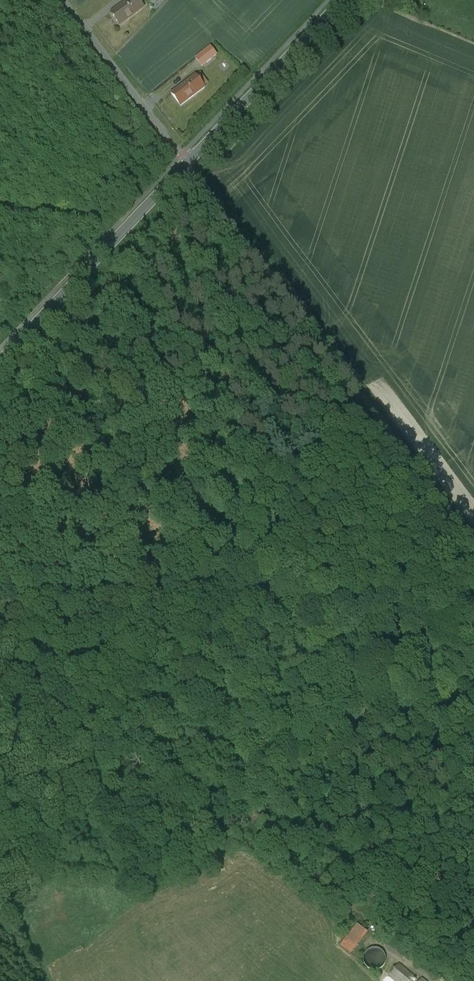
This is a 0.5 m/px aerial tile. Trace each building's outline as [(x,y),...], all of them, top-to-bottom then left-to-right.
[(111,14),(120,26),(143,8),(137,0),(128,0),(111,14)] [(209,54),(200,61),(203,65),(212,59),(209,54)] [(195,77),(172,94),(171,94),(181,106),(204,88),(195,77)] [(357,925),(340,946),(351,955),(368,933),(357,925)] [(364,962),(365,966),(369,969),(373,971),(378,971),(382,968),(385,965),(386,960),(385,956),(383,952),(379,950),(375,949),(371,949),(367,951),(365,955),(364,958),(364,962)] [(390,975),(396,980),(412,980),(415,978),(399,964),(390,975)]
